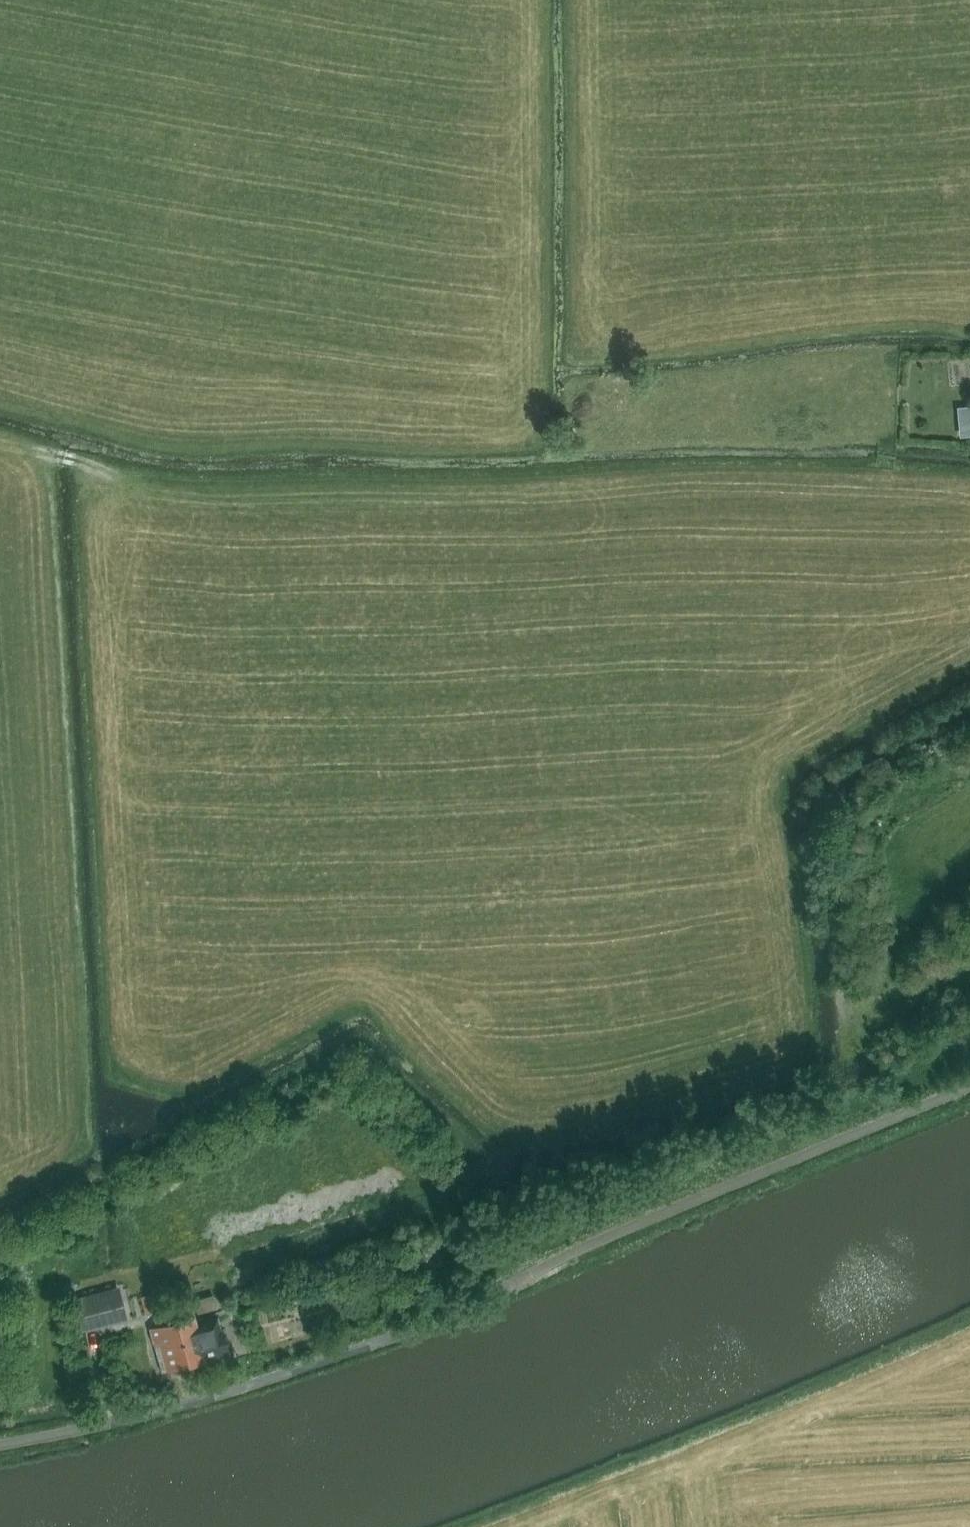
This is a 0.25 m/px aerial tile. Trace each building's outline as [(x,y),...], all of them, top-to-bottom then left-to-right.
[(127,1320),(118,1285),(72,1297),(81,1332),(127,1320)] [(216,1308),(212,1294),(192,1300),(195,1314),(216,1308)] [(196,1324),(194,1317),(190,1302),(153,1312),(157,1327),(151,1329),(154,1343),(153,1343),(161,1371),(170,1369),(170,1368),(228,1352),(222,1329),(220,1329),(217,1318),(196,1324)]
